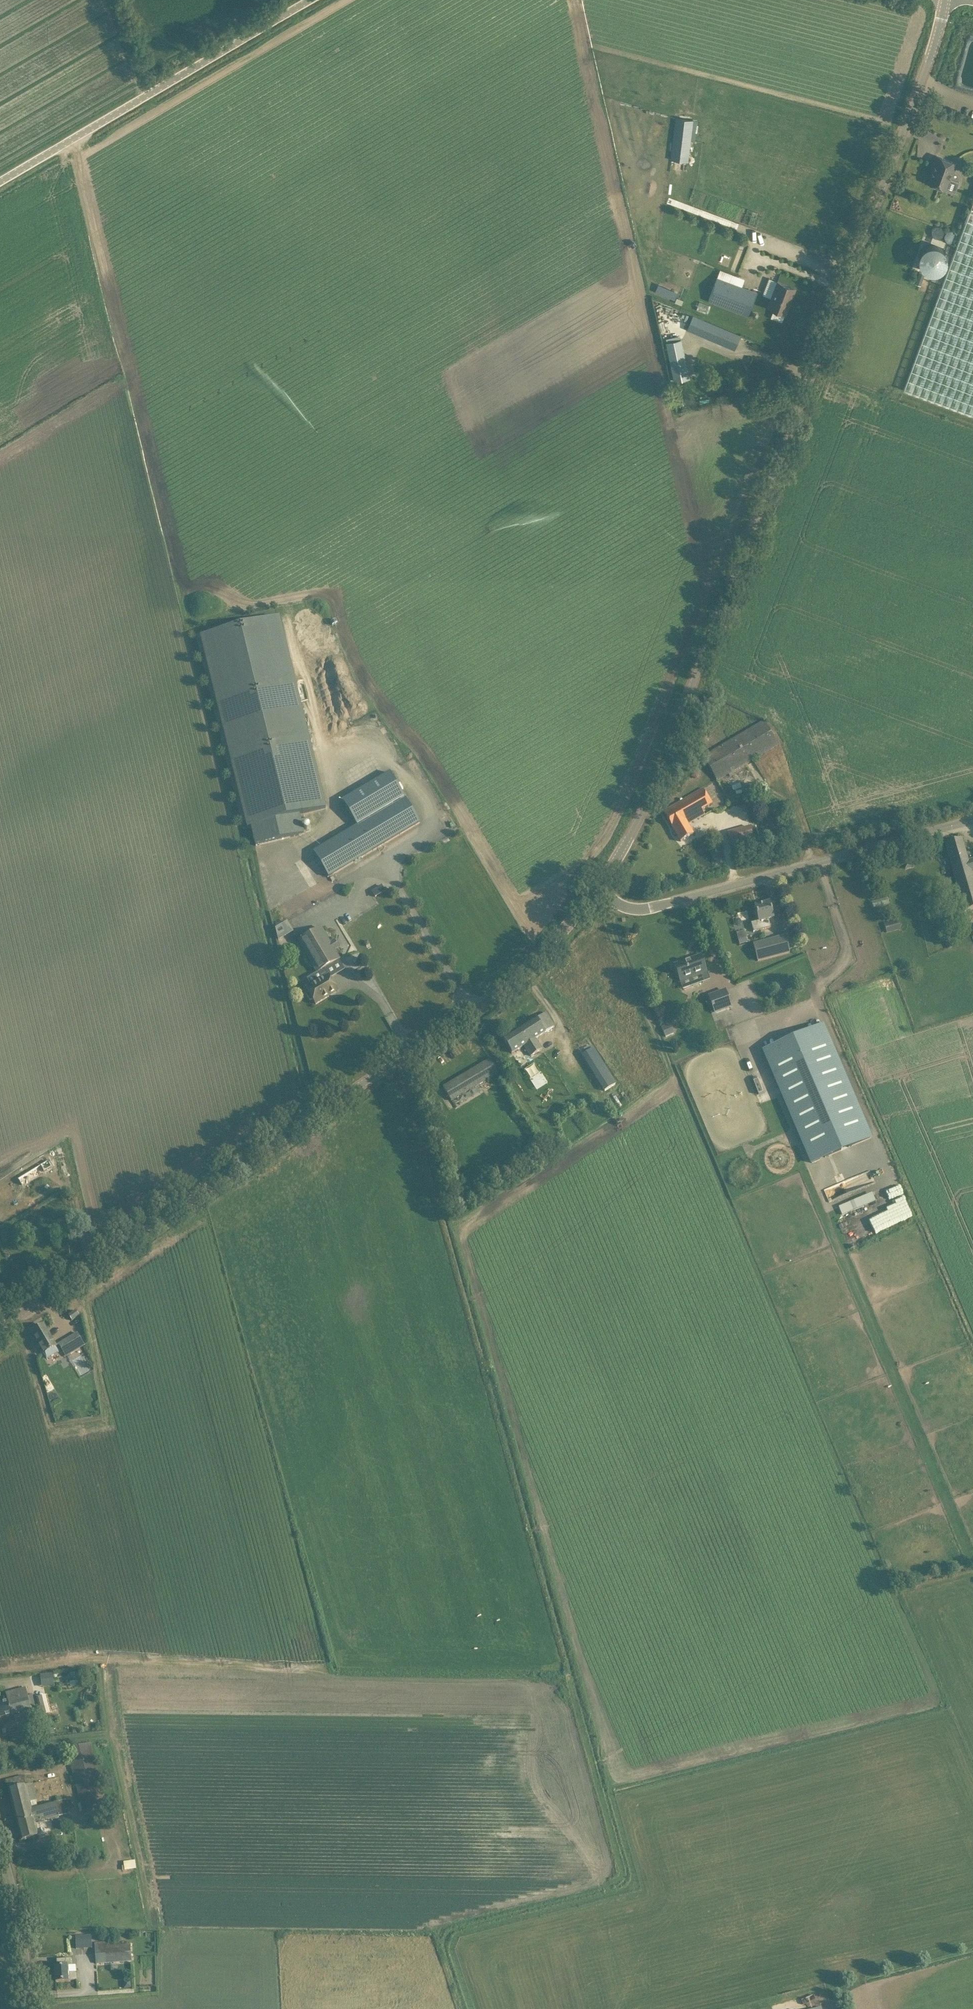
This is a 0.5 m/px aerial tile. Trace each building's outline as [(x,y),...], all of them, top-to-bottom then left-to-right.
[(688,161),(691,140),(694,140),(695,136),(691,136),(693,120),(675,117),(670,159),(688,161)] [(932,173),(929,181),(945,188),(949,178),(950,179),(957,162),(937,155),(930,173),(932,173)] [(961,232),(904,388),(972,414),(972,200),(961,232)] [(916,270),(941,271),(942,245),(917,245),(916,270)] [(757,291),(726,279),(718,276),(708,300),(716,303),(748,315),(757,291)] [(796,287),(786,284),(778,280),(768,306),(786,313),(796,287)] [(657,284),(655,292),(676,297),(678,289),(657,284)] [(699,300),(697,308),(708,311),(710,303),(699,300)] [(741,335),(693,315),(687,329),(734,349),(741,335)] [(673,380),(689,377),(682,337),(666,340),(673,380)] [(249,827),(253,845),(303,834),(303,833),(299,814),(323,809),(303,715),(288,711),(277,714),(277,717),(270,718),(271,719),(268,730),(270,739),(248,733),(246,731),(240,736),(242,743),(237,737),(235,742),(237,743),(232,747),(226,745),(226,749),(234,751),(233,755),(238,757),(236,759),(244,761),(233,764),(231,762),(245,828),(249,827)] [(764,722),(703,757),(717,781),(778,745),(764,722)] [(389,772),(342,801),(357,826),(314,852),(329,878),(420,823),(389,772)] [(693,835),(688,826),(705,816),(702,811),(712,805),(703,789),(663,812),(681,842),(693,835)] [(750,827),(727,833),(731,847),(754,841),(750,827)] [(968,861),(962,840),(945,844),(948,854),(965,913),(972,910),(972,881),(970,872),(972,872),(972,860),(968,861)] [(371,891),(375,898),(385,892),(385,891),(381,885),(371,891)] [(873,907),(888,905),(887,899),(872,901),(873,907)] [(755,907),(758,921),(751,923),(753,933),(771,928),(769,921),(774,920),(770,903),(755,907)] [(898,920),(884,924),(887,934),(901,930),(898,920)] [(273,926),(279,945),(295,940),(289,921),(273,926)] [(328,976),(325,970),(324,969),(340,960),(334,949),(336,948),(336,946),(335,943),(332,943),(330,944),(321,928),(299,941),(317,973),(318,972),(319,973),(322,979),(306,989),(309,993),(307,995),(310,1001),(313,1000),(316,1005),(329,997),(338,991),(329,975),(328,976)] [(744,930),(737,932),(740,944),(748,942),(744,930)] [(785,936),(753,944),(757,962),(790,954),(785,936)] [(698,983),(695,977),(707,973),(700,955),(673,965),(680,983),(681,982),(683,988),(698,983)] [(709,997),(714,1009),(711,1010),(712,1013),(730,1007),(725,992),(709,997)] [(542,1050),(535,1039),(555,1027),(546,1013),(537,1019),(537,1018),(503,1039),(512,1054),(524,1046),(531,1057),(542,1050)] [(665,1038),(675,1034),(671,1024),(661,1028),(665,1038)] [(811,1165),(872,1139),(824,1025),(822,1026),(762,1051),(811,1165)] [(594,1048),(591,1050),(586,1053),(582,1056),(604,1092),(616,1084),(594,1048)] [(498,1074),(495,1068),(490,1060),(443,1087),(452,1102),(498,1074)] [(838,1206),(842,1215),(876,1201),(872,1192),(838,1206)] [(899,1216),(890,1220),(892,1225),(912,1217),(906,1202),(895,1206),(899,1216)] [(72,1321),(79,1316),(76,1311),(69,1316),(72,1321)] [(43,1355),(56,1348),(44,1325),(32,1332),(36,1339),(34,1340),(39,1349),(43,1355)] [(85,1346),(77,1333),(58,1344),(66,1358),(85,1346)] [(53,1685),(52,1673),(41,1674),(41,1686),(53,1685)] [(36,1694),(27,1696),(26,1696),(3,1703),(0,1704),(0,1719),(6,1717),(29,1710),(29,1709),(39,1706),(36,1694)] [(46,1706),(40,1707),(44,1718),(42,1718),(44,1726),(52,1723),(46,1706)] [(67,1749),(75,1783),(99,1777),(90,1744),(67,1749)] [(9,1790),(16,1819),(33,1815),(31,1809),(30,1802),(36,1801),(32,1784),(25,1785),(23,1776),(6,1781),(9,1790)] [(99,1777),(75,1783),(84,1815),(107,1809),(99,1777)] [(33,1815),(16,1819),(22,1841),(38,1837),(35,1822),(69,1813),(66,1800),(31,1809),(33,1815)] [(123,1861),(124,1869),(136,1868),(135,1860),(123,1861)] [(76,1948),(92,1948),(92,1935),(75,1935),(76,1948)] [(94,1947),(96,1965),(131,1962),(130,1945),(94,1947)] [(74,1973),(73,1959),(57,1960),(57,1967),(55,1967),(56,1982),(66,1981),(68,1981),(77,1980),(77,1973),(74,1973)]
